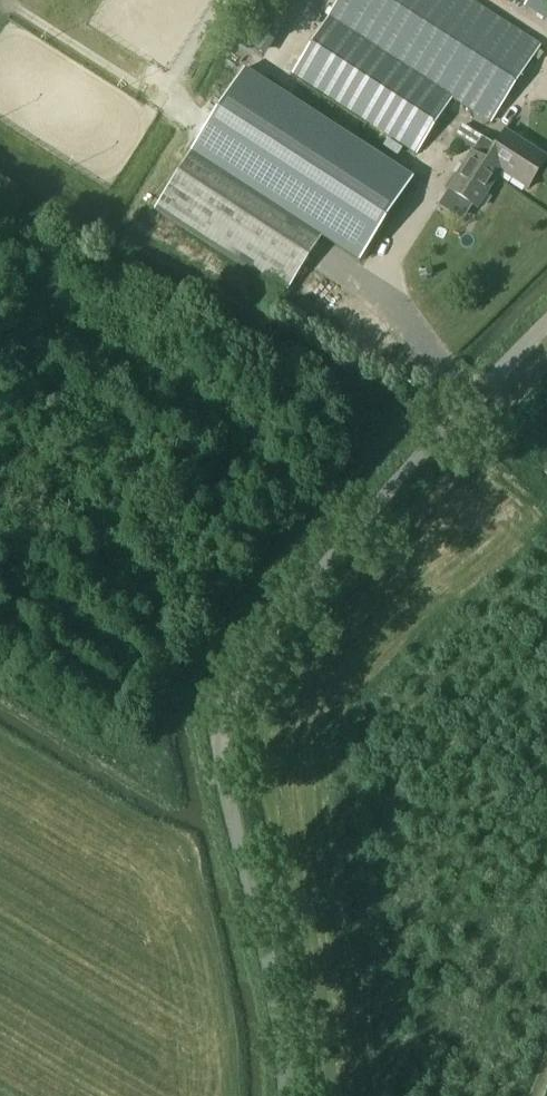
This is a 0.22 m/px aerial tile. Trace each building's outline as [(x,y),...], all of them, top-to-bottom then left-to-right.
[(471,0),(341,0),(293,75),(418,155),(455,98),(492,124),(542,46),(471,0)] [(546,21),(546,0),(530,0),(525,8),(546,21)] [(156,210),(287,295),(323,239),(362,263),(413,183),(244,74),(156,210)] [(496,147),(483,138),(449,190),(479,209),(503,172),(529,189),(546,161),(546,157),(506,131),(496,147)]
